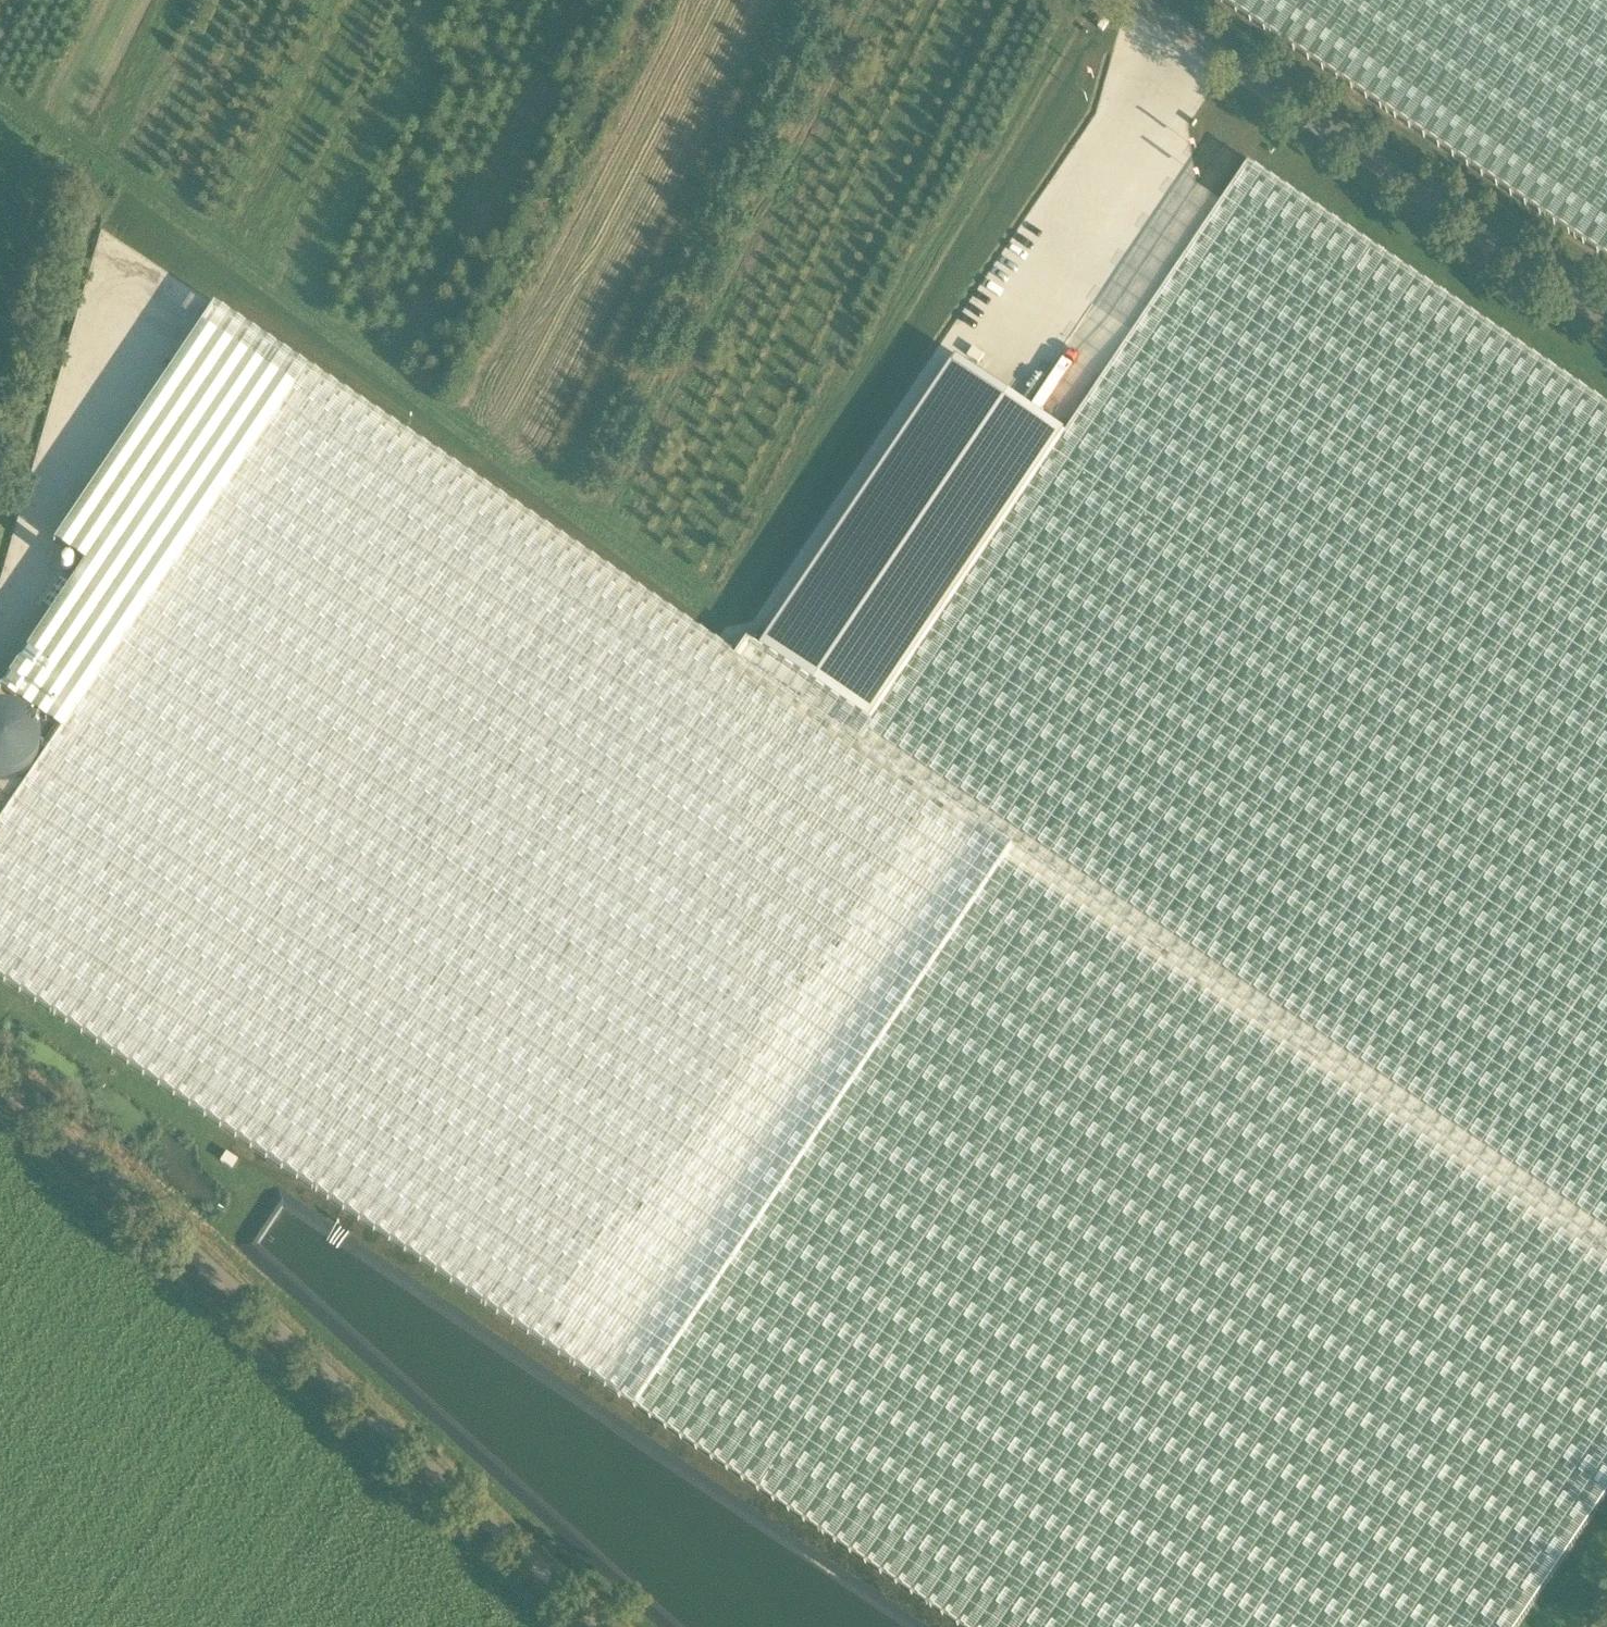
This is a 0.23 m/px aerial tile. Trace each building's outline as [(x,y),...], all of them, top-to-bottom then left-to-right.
[(1606,258),(1606,0),(1219,0),(1606,258)] [(1606,1496),(1606,405),(1251,164),(1069,433),(1068,432),(960,359),(765,647),(766,648),(753,668),(215,304),(55,541),(85,561),(0,688),(62,729),(0,821),(0,976),(964,1626),(1519,1626),(1606,1496)] [(22,775),(27,713),(0,711),(0,773),(22,775)]
